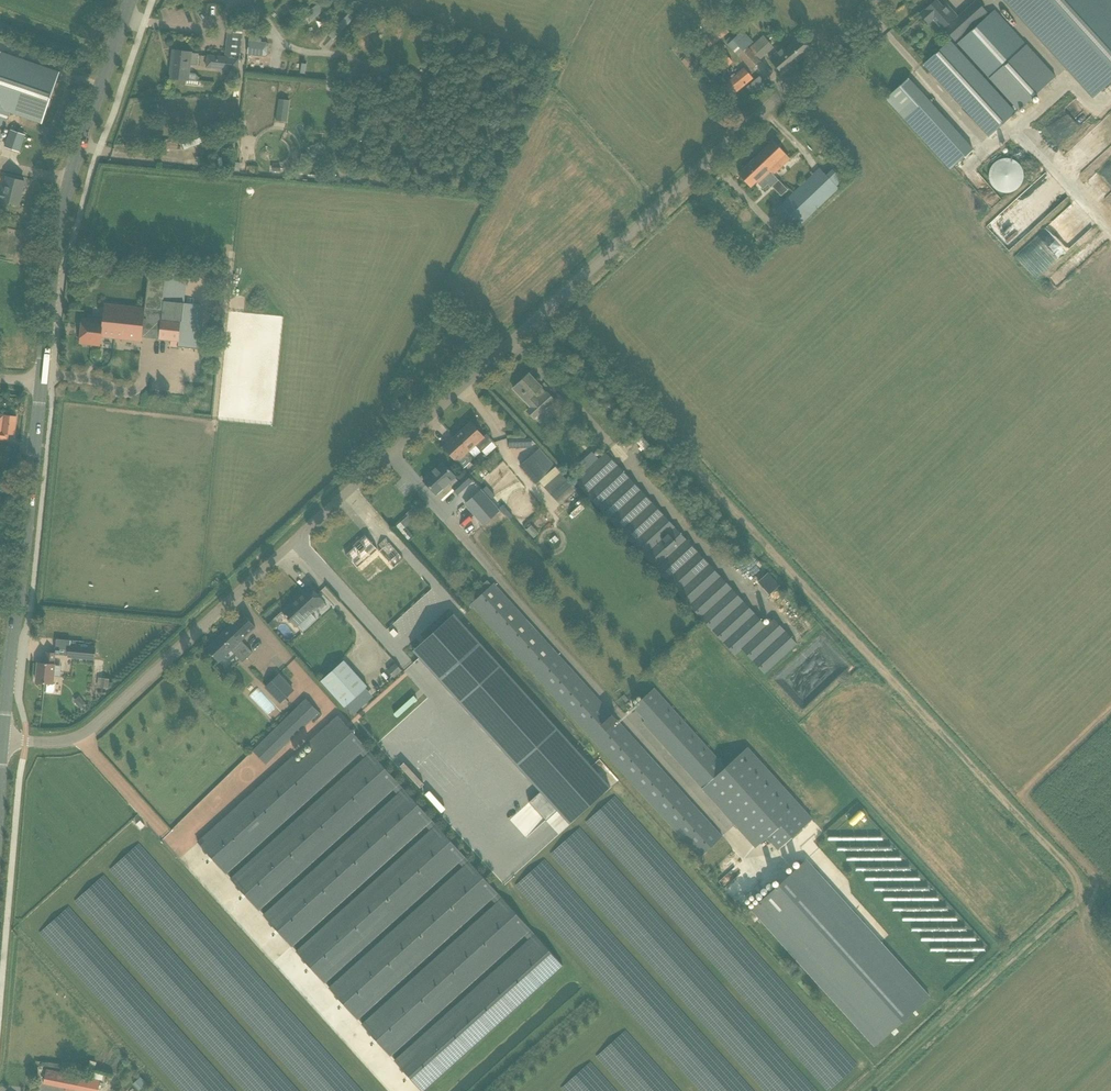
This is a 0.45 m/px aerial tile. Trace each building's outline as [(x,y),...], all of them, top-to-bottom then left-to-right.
[(958,17),(945,4),(942,7),(936,0),(920,15),(928,23),(937,32),(942,27),(952,38),(955,41),(987,12),(977,0),(958,17)] [(1092,98),(1110,81),(1110,0),(1003,0),(1092,98)] [(283,18),(292,12),(285,2),(276,9),(283,18)] [(307,14),(313,20),(325,9),(319,3),(307,14)] [(989,79),(1019,110),(1055,76),(1027,45),(1019,36),(1013,28),(995,9),(956,44),(966,54),(989,79)] [(338,40),(355,17),(348,12),(331,35),(338,40)] [(207,56),(206,69),(238,72),(239,59),(240,59),(244,29),(242,29),(228,28),(225,48),(224,58),(207,56)] [(380,42),(389,37),(384,28),(375,33),(380,42)] [(738,55),(751,69),(760,61),(760,60),(773,48),(763,36),(752,45),(741,33),(727,44),(737,55),(738,55)] [(250,34),(248,54),(265,56),(268,54),(269,45),(267,42),(261,42),(261,39),(250,34)] [(772,61),(775,64),(782,73),(811,48),(801,36),(790,45),(786,49),(783,46),(769,58),(772,61)] [(422,49),(424,40),(415,38),(413,47),(422,49)] [(948,41),(924,64),(990,135),(1014,113),(963,57),(948,41)] [(715,76),(733,62),(722,49),(704,63),(715,76)] [(57,81),(60,71),(1,51),(0,53),(0,139),(10,111),(42,122),(57,81)] [(198,55),(190,54),(190,53),(185,52),(174,51),(171,78),(181,79),(187,80),(189,64),(197,65),(198,55)] [(687,56),(681,61),(687,68),(693,64),(687,56)] [(313,70),(324,72),(325,64),(314,63),(313,70)] [(724,72),(717,78),(732,96),(753,78),(744,68),(738,73),(737,72),(729,78),(724,72)] [(760,77),(746,85),(752,94),(765,86),(760,77)] [(950,169),(973,149),(908,78),(885,98),(950,169)] [(280,98),(278,120),(289,121),(291,99),(280,98)] [(209,141),(205,128),(180,138),(184,150),(209,141)] [(11,130),(5,146),(20,151),(25,135),(11,130)] [(772,175),(789,159),(772,141),(755,157),(772,175)] [(755,157),(739,173),(746,181),(750,186),(756,180),(763,187),(767,183),(771,187),(777,180),(772,175),(755,157)] [(1013,159),(1008,158),(1004,158),(999,159),(995,162),(992,165),(989,170),(988,176),(990,182),(993,187),(997,190),(1003,193),(1008,193),(1014,191),(1018,189),(1022,184),(1023,178),(1024,174),(1022,167),(1019,163),(1015,160),(1013,159)] [(795,192),(814,212),(839,188),(836,184),(841,179),(835,172),(830,178),(820,168),(795,192)] [(18,204),(24,182),(7,177),(4,191),(0,190),(0,200),(18,204)] [(775,211),(794,231),(814,212),(795,192),(775,211)] [(1034,243),(1018,259),(1036,278),(1052,263),(1034,243)] [(142,341),(142,337),(171,340),(170,346),(197,349),(202,305),(184,303),(188,274),(149,270),(144,308),(104,304),(103,321),(82,318),(79,343),(101,345),(102,337),(142,341)] [(554,400),(537,382),(529,374),(513,389),(531,408),(526,412),(533,419),(554,400)] [(8,440),(8,433),(14,434),(16,417),(0,415),(0,439),(8,440)] [(470,422),(457,435),(471,450),(475,446),(481,451),(493,440),(486,433),(483,436),(470,422)] [(457,435),(443,447),(451,455),(457,462),(463,468),(469,463),(476,456),(471,450),(457,435)] [(508,439),(509,449),(531,448),(531,438),(508,439)] [(540,448),(522,464),(539,482),(556,466),(540,448)] [(735,657),(742,650),(764,674),(797,644),(774,619),(765,626),(606,453),(574,483),(735,657)] [(424,481),(437,495),(448,484),(458,495),(473,481),(466,473),(458,481),(455,478),(456,477),(443,463),(424,481)] [(562,475),(546,489),(555,499),(571,484),(562,475)] [(499,509),(481,490),(469,501),(487,520),(499,509)] [(574,518),(588,505),(583,499),(569,512),(574,518)] [(407,516),(400,522),(405,527),(412,521),(407,516)] [(346,550),(338,557),(352,574),(375,554),(408,593),(421,582),(381,537),(373,544),(365,535),(363,533),(345,549),(346,550)] [(406,554),(415,568),(421,564),(412,551),(406,554)] [(770,571),(759,582),(771,595),(782,584),(770,571)] [(721,836),(493,583),(491,584),(487,588),(468,605),(472,609),(473,607),(698,857),(721,836)] [(310,586),(283,611),(290,619),(296,625),(297,625),(303,631),(317,619),(311,612),(323,601),(317,594),(310,586)] [(229,627),(206,649),(214,656),(219,662),(231,650),(242,662),(252,652),(241,640),(256,627),(251,622),(243,614),(243,613),(229,627)] [(466,630),(427,666),(541,791),(529,802),(532,804),(546,820),(549,818),(597,775),(609,788),(610,787),(453,613),(452,614),(460,623),(457,625),(462,630),(464,627),(466,630)] [(95,659),(96,648),(69,646),(68,656),(95,659)] [(38,662),(36,682),(46,683),(45,691),(52,692),(54,690),(55,684),(53,684),(53,676),(60,677),(61,665),(55,665),(56,653),(46,652),(45,663),(38,662)] [(342,660),(319,680),(342,706),(365,686),(342,660)] [(387,671),(394,678),(401,671),(395,664),(387,671)] [(280,704),(294,690),(279,674),(264,687),(280,704)] [(99,677),(98,687),(107,688),(109,679),(99,677)] [(725,766),(654,687),(632,707),(644,720),(641,722),(755,848),(767,837),(778,850),(812,819),(747,747),(725,766)] [(86,704),(81,698),(75,703),(80,709),(86,704)] [(314,717),(316,719),(322,714),(306,698),(253,750),(266,764),(314,717)] [(314,749),(298,764),(293,758),(201,842),(227,871),(359,752),(365,759),(233,878),(260,908),(392,789),(399,796),(267,915),(293,945),(431,820),(338,718),(309,744),(314,749)] [(492,899),(498,893),(496,891),(433,821),(427,826),(430,830),(295,951),(325,984),(459,862),(463,866),(328,987),(358,1020),(492,899)] [(246,857),(228,874),(231,877),(249,860),(246,857)] [(752,910),(874,1045),(928,996),(806,861),(752,910)] [(362,1025),(390,1055),(524,935),(529,940),(395,1061),(422,1090),(423,1090),(424,1090),(563,966),(530,929),(498,893),(492,899),(496,904),(362,1025)] [(264,913),(277,902),(274,898),(260,910),(264,913)] [(396,1060),(414,1042),(411,1039),(393,1056),(396,1060)] [(44,1083),(66,1087),(86,1090),(89,1078),(46,1070),(44,1083)]
